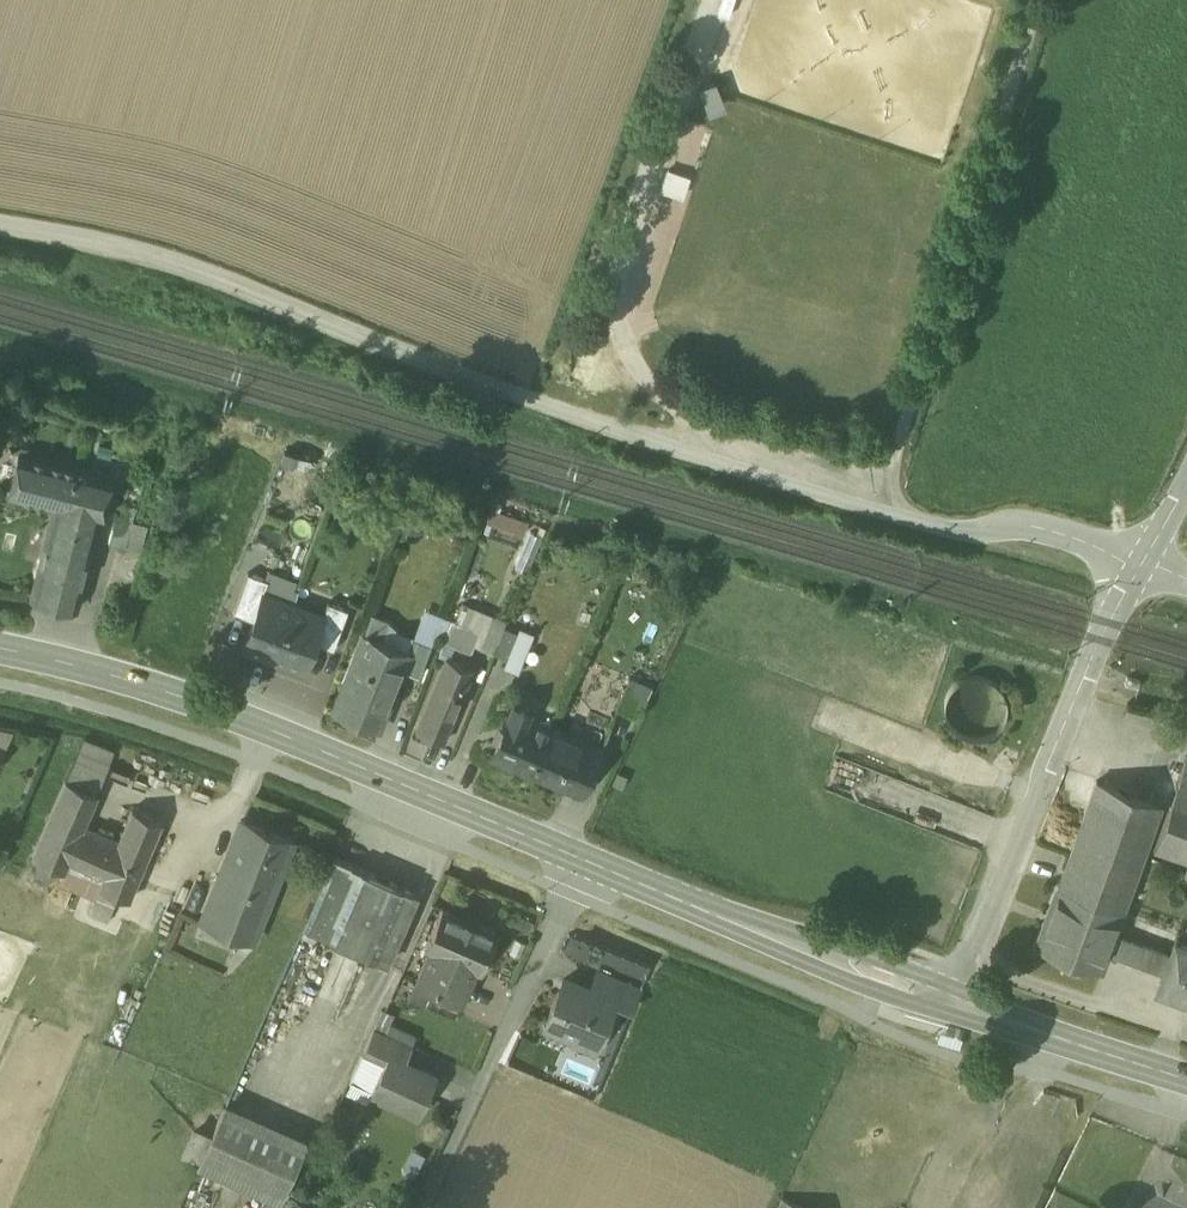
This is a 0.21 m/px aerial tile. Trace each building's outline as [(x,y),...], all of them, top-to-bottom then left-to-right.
[(679,164),(698,167),(704,140),(685,136),(679,164)] [(660,189),(683,194),(689,171),(665,165),(660,189)] [(111,475),(32,455),(29,450),(22,448),(16,451),(14,458),(18,464),(9,496),(54,507),(99,518),(100,518),(100,516),(111,475)] [(121,515),(116,513),(108,541),(125,546),(133,522),(137,508),(124,504),(121,515)] [(99,518),(54,507),(31,597),(76,608),(99,518)] [(489,528),(525,535),(529,516),(493,509),(489,528)] [(147,525),(133,522),(126,546),(140,549),(147,525)] [(533,558),(521,553),(515,567),(526,572),(533,558)] [(268,579),(248,572),(233,612),(253,619),(263,593),(263,592),(268,579)] [(263,592),(263,593),(253,619),(243,646),(273,657),(293,604),(263,592)] [(348,609),(328,601),(323,615),(313,642),(333,649),(348,609)] [(323,615),(293,604),(273,657),(303,669),(313,642),(323,615)] [(449,621),(422,610),(411,638),(431,646),(436,633),(443,636),(449,621)] [(363,634),(333,710),(379,729),(403,669),(410,652),(406,650),(381,640),(388,620),(372,614),(363,634)] [(491,619),(480,646),(493,651),(504,624),(491,619)] [(399,633),(388,620),(381,640),(406,650),(411,638),(399,633)] [(479,631),(453,620),(437,660),(447,664),(449,659),(460,663),(466,649),(471,651),(479,631)] [(533,634),(521,629),(517,639),(506,667),(518,672),(533,634)] [(503,633),(491,661),(506,667),(517,639),(503,633)] [(431,646),(411,638),(406,650),(410,652),(403,669),(419,676),(431,646)] [(460,663),(449,659),(447,664),(432,699),(457,710),(474,669),(460,663)] [(679,671),(669,667),(669,668),(668,668),(662,682),(672,686),(679,671)] [(1004,719),(1006,707),(1004,695),(997,685),(987,679),(975,676),(963,679),(953,686),(946,696),(944,708),(947,720),(954,730),(964,736),(976,738),(988,736),(998,729),(1004,719)] [(652,687),(629,677),(616,708),(638,718),(652,687)] [(457,710),(432,699),(415,740),(440,751),(457,710)] [(550,723),(527,713),(525,705),(517,701),(510,706),(490,753),(530,770),(550,723)] [(601,745),(550,723),(530,770),(561,783),(564,778),(583,787),(601,745)] [(67,781),(102,796),(120,750),(85,736),(67,781)] [(1098,778),(1060,883),(1125,906),(1162,801),(1098,778)] [(102,796),(67,781),(34,861),(67,874),(73,859),(108,874),(102,888),(133,901),(165,821),(136,810),(123,842),(88,828),(102,796)] [(1181,781),(1159,845),(1186,855),(1186,783),(1181,781)] [(294,843),(245,823),(205,921),(254,941),(294,843)] [(417,893),(335,856),(333,855),(302,926),(304,927),(304,926),(386,963),(417,893)] [(1125,906),(1060,883),(1039,941),(1029,937),(1018,966),(1103,997),(1114,968),(1104,964),(1108,953),(1115,932),(1125,906)] [(496,932),(442,908),(425,945),(430,947),(415,981),(432,988),(460,1001),(475,968),(480,970),(496,932)] [(1170,953),(1115,932),(1108,953),(1163,973),(1170,953)] [(1175,941),(1170,953),(1163,973),(1159,986),(1186,996),(1186,945),(1175,941)] [(640,989),(597,972),(590,989),(616,999),(615,1001),(632,1008),(640,989)] [(590,989),(564,979),(547,1022),(599,1043),(615,1001),(616,999),(590,989)] [(460,1001),(432,988),(427,1001),(455,1014),(460,1001)] [(389,1052),(405,1060),(412,1044),(373,1027),(362,1052),(385,1062),(389,1052)] [(405,1060),(389,1052),(385,1062),(371,1092),(417,1113),(435,1073),(405,1060)] [(305,1142),(224,1106),(212,1133),(198,1163),(279,1199),(305,1142)] [(183,1156),(198,1163),(212,1133),(196,1126),(183,1156)] [(955,1207),(1012,1207),(1036,1158),(989,1136),(955,1207)] [(1186,1203),(1159,1189),(1150,1207),(1186,1207),(1186,1202),(1186,1203)] [(778,1207),(803,1207),(783,1198),(778,1207)]
